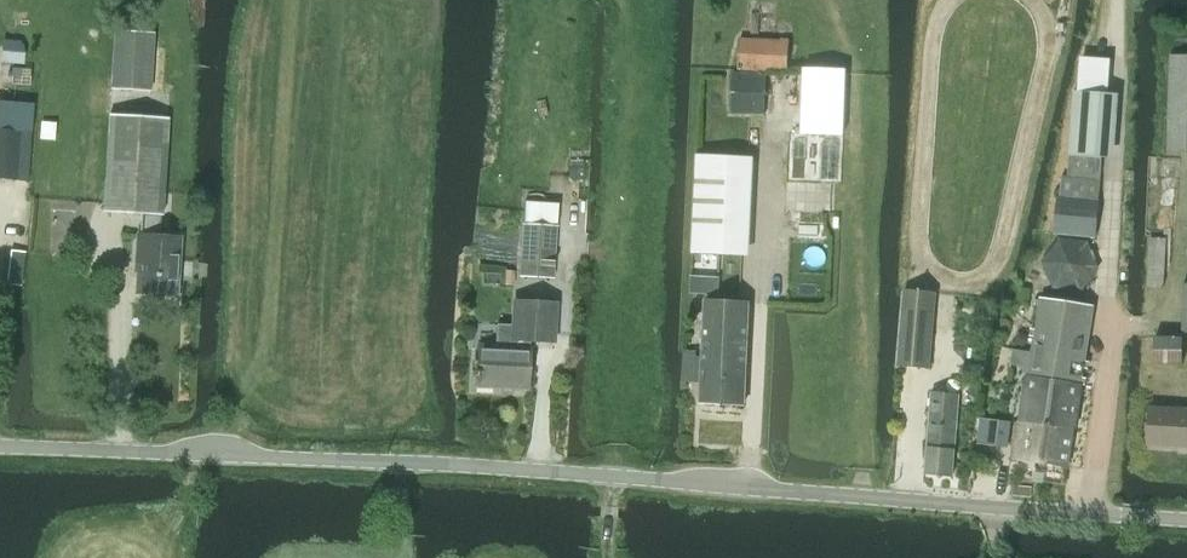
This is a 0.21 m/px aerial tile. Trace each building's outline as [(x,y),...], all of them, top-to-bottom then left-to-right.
[(734,70),(732,113),(765,114),(766,100),(767,71),(787,72),(789,40),(740,38),(739,70),(734,70)] [(114,44),(111,88),(150,91),(153,47),(114,44)] [(1174,55),(1171,152),(1186,153),(1186,56),(1174,55)] [(803,113),(802,135),(826,135),(845,136),(845,134),(846,109),(846,69),(803,68),(803,108),(803,113)] [(1072,118),(1070,155),(1102,157),(1106,93),(1078,91),(1074,91),(1072,118)] [(139,259),(137,293),(176,295),(179,237),(158,236),(160,215),(162,215),(168,118),(110,114),(104,211),(142,214),(140,235),(138,235),(136,259),(139,259)] [(15,178),(28,180),(31,132),(0,129),(0,177),(15,178)] [(749,255),(754,158),(697,155),(692,252),(749,255)] [(1058,196),(1054,233),(1096,237),(1101,181),(1101,180),(1100,179),(1068,176),(1062,175),(1062,177),(1060,197),(1058,196)] [(522,223),(519,275),(554,277),(557,225),(522,223)] [(1149,238),(1148,286),(1165,286),(1166,238),(1149,238)] [(1042,262),(1053,287),(1082,290),(1099,268),(1087,241),(1059,239),(1042,262)] [(1031,289),(1020,287),(1016,302),(1028,304),(1031,289)] [(906,290),(899,365),(930,368),(938,293),(906,290)] [(1040,305),(1032,353),(1048,355),(1046,371),(1082,377),(1093,302),(1041,293),(1040,300),(1035,299),(1034,305),(1040,305)] [(471,370),(471,376),(475,376),(475,387),(527,390),(529,347),(528,347),(529,333),(552,334),(554,304),(512,302),(511,325),(496,324),(495,346),(477,345),(475,370),(471,370)] [(746,405),(750,304),(707,303),(705,358),(698,358),(698,353),(687,353),(686,384),(704,385),(703,404),(746,405)] [(1183,338),(1154,337),(1153,362),(1182,363),(1183,338)] [(1032,353),(1022,421),(1074,427),(1082,377),(1046,371),(1048,355),(1032,353)] [(932,391),(924,472),(951,475),(959,394),(932,391)] [(1151,407),(1149,444),(1186,446),(1186,447),(1186,409),(1151,407)] [(1074,427),(1022,421),(1019,421),(1014,459),(1068,467),(1074,427)]
